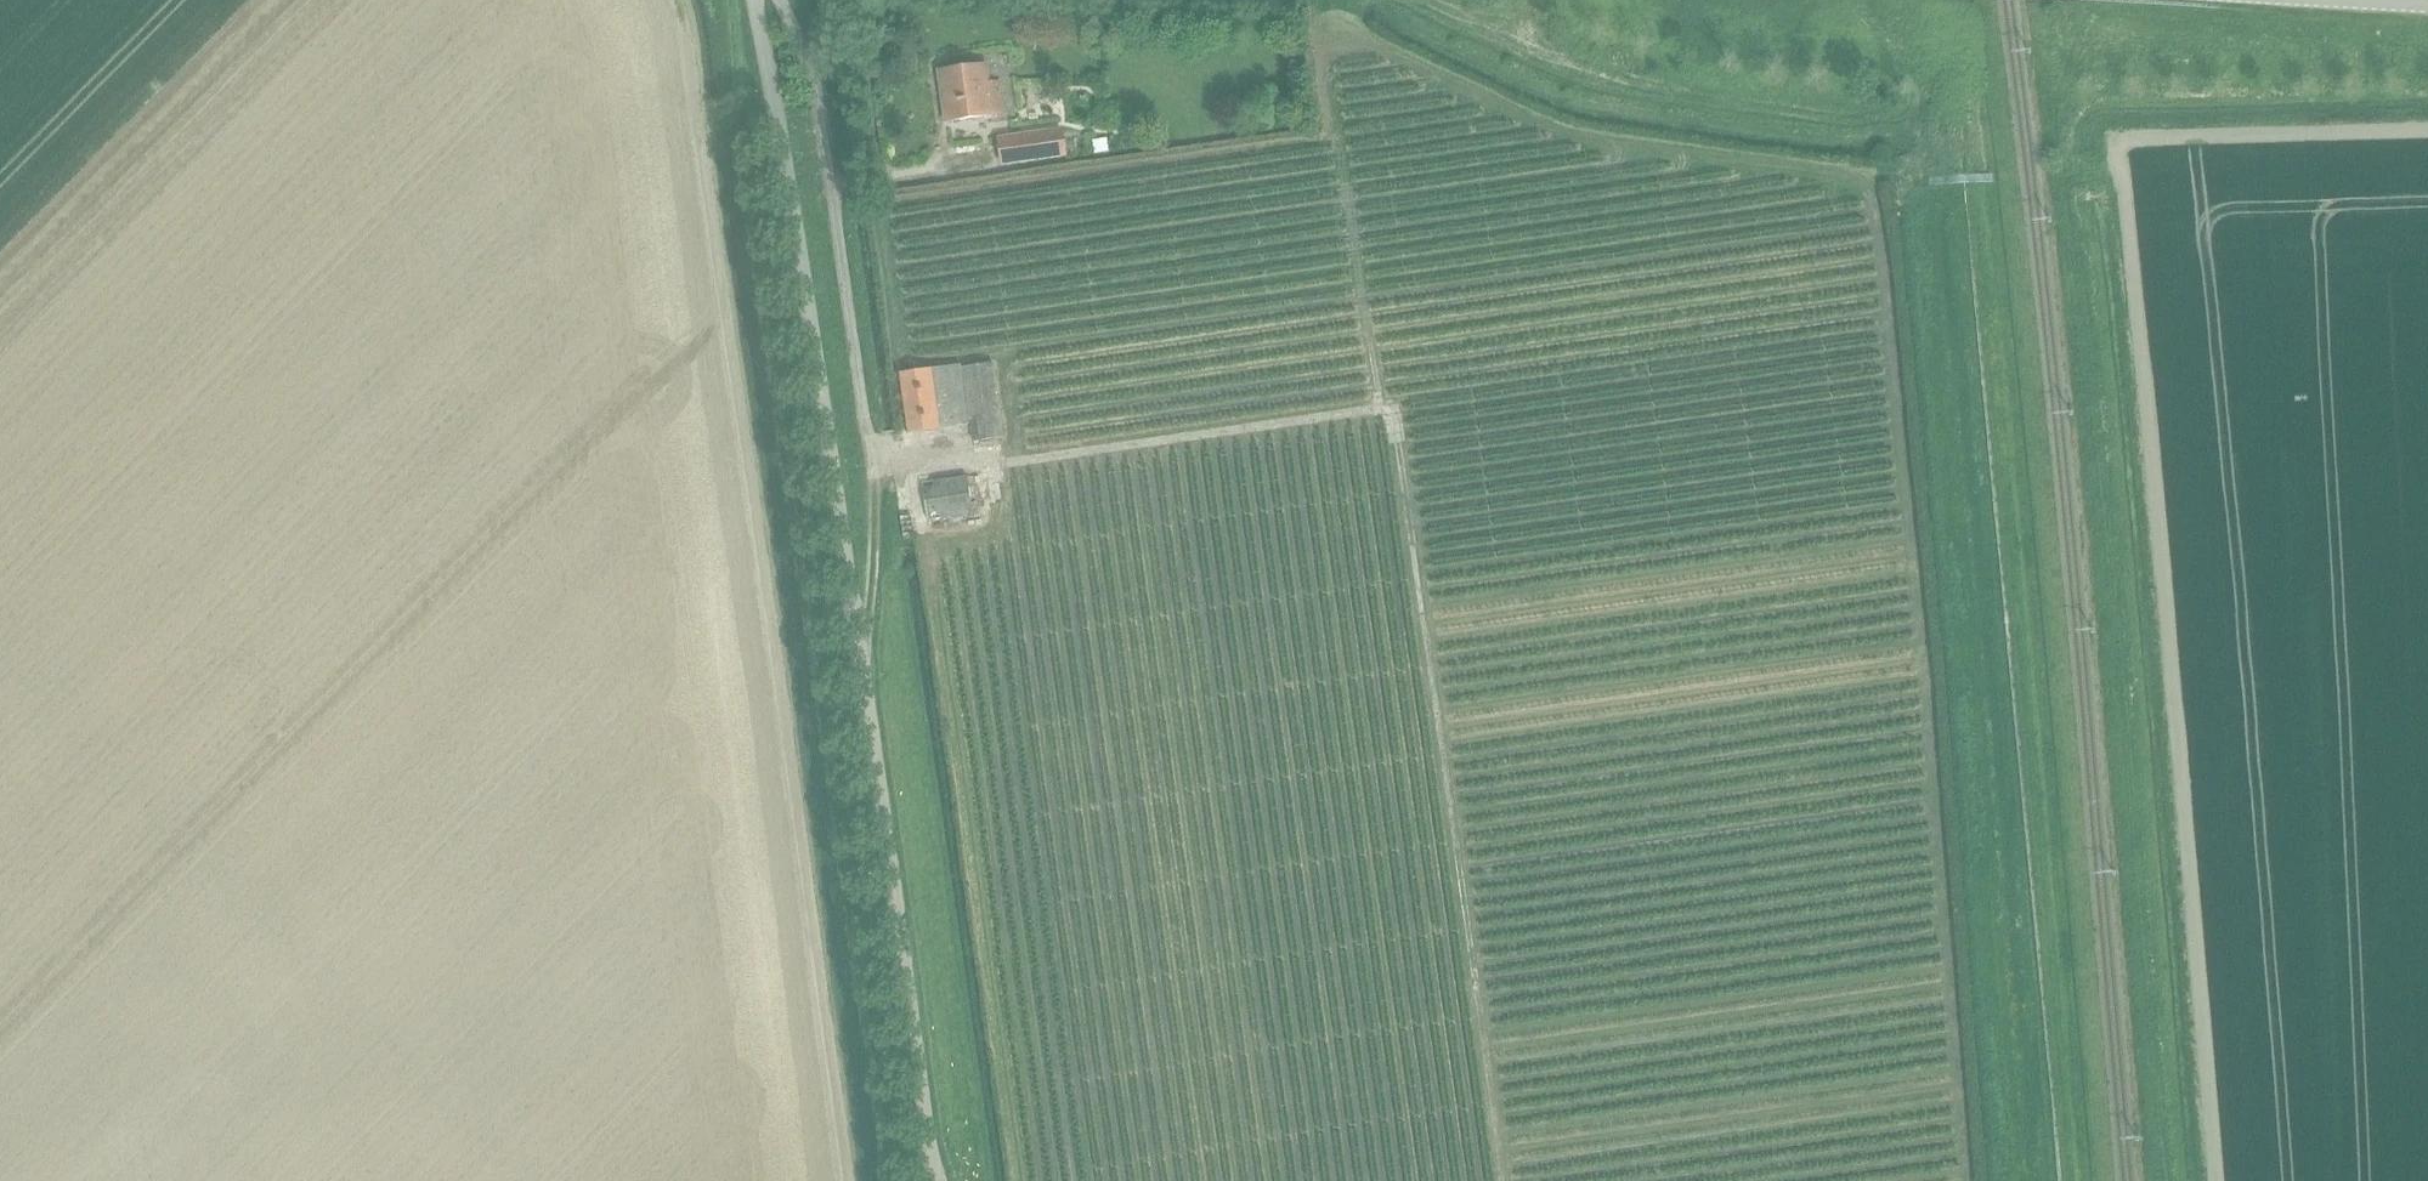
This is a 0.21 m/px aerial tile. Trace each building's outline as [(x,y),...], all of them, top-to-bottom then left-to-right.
[(939,69),(947,121),(1004,113),(1000,80),(986,82),(984,63),(939,69)] [(1062,126),(996,135),(999,164),(1065,155),(1062,126)] [(908,353),(919,431),(1020,417),(1010,338),(908,353)] [(924,473),(928,516),(986,510),(982,467),(924,473)]
